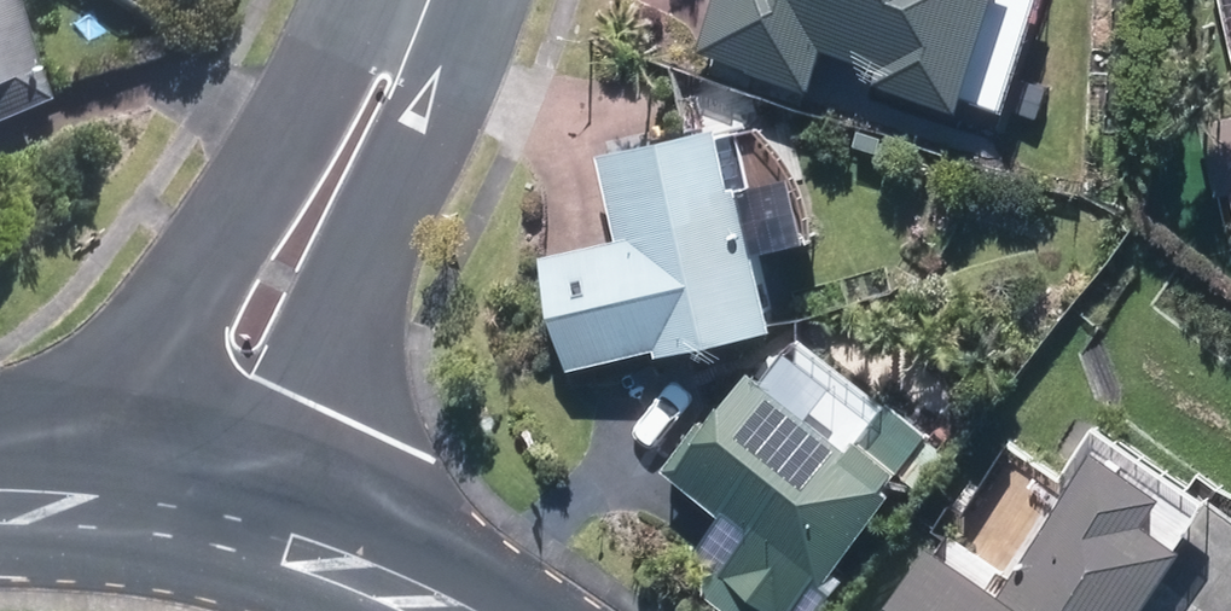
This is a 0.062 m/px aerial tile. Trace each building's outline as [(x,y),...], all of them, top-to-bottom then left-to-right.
[(696,48),(816,93),(835,42),(1010,108),(1050,0),(714,0),(696,48)] [(40,106),(0,15),(0,124),(40,106)] [(816,187),(771,113),(736,123),(731,106),(602,136),(624,230),(550,248),(580,374),(791,316),(775,260),(822,247),(816,187)] [(1203,114),(1214,195),(1230,193),(1230,110),(1203,114)] [(901,385),(881,412),(827,373),(839,357),(798,334),(672,467),(734,512),(680,585),(715,610),(831,610),(963,431),(901,385)] [(952,526),(889,610),(1159,610),(1210,539),(1168,508),(1181,491),(1112,441),(1015,573),(952,526)]
